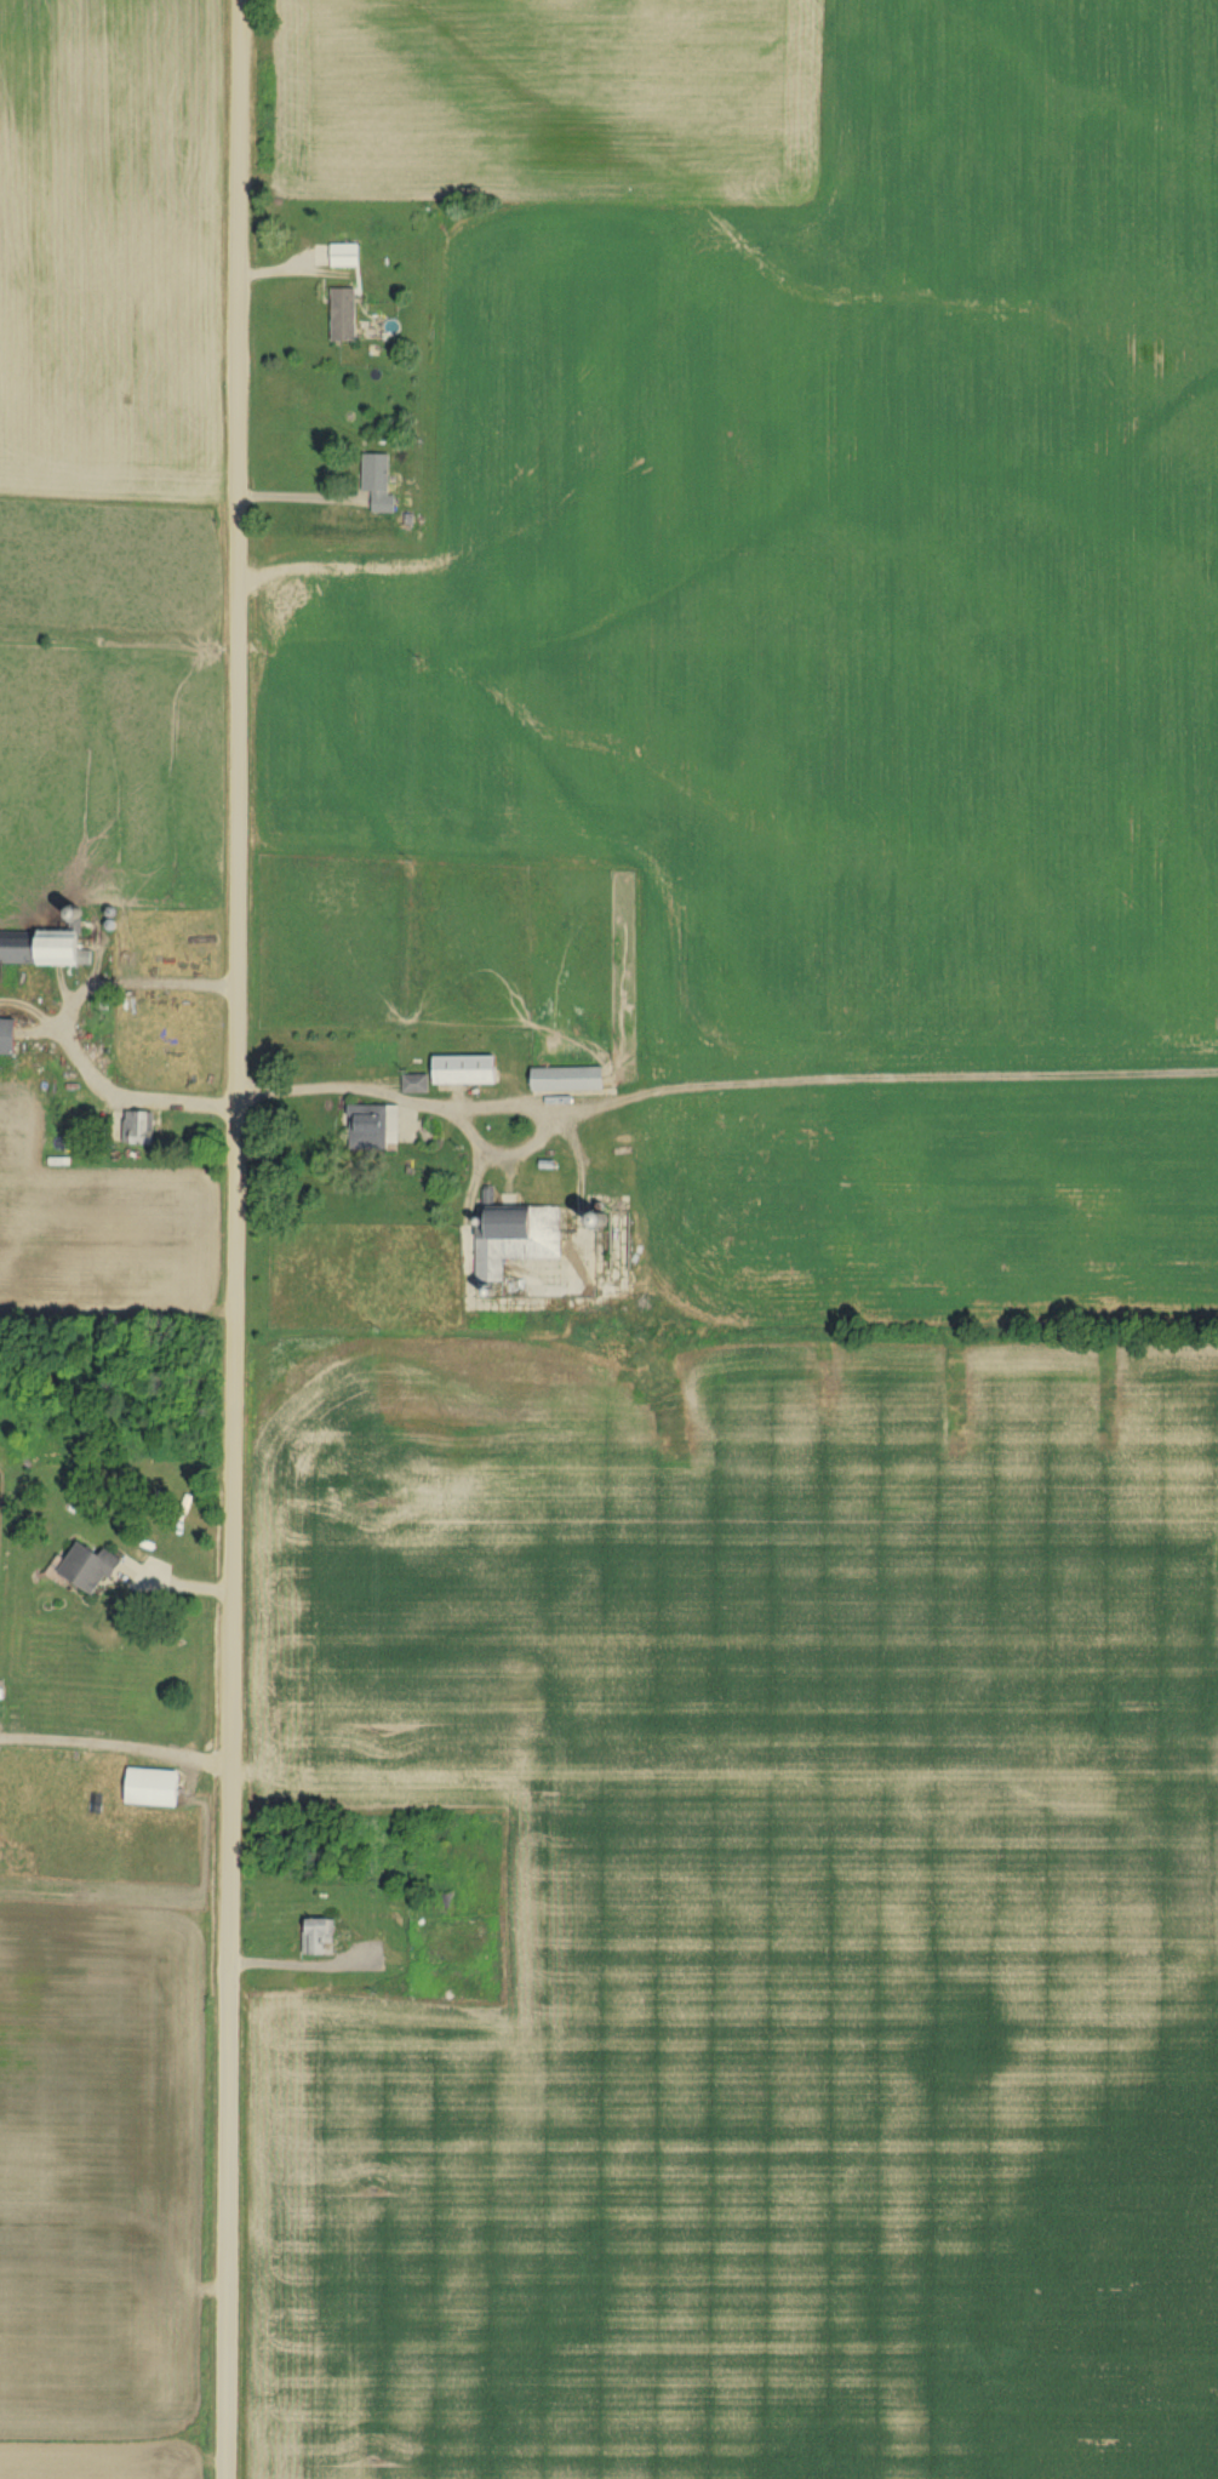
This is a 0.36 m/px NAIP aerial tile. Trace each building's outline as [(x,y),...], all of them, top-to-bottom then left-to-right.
[(334,250),(334,273),(363,273),(363,250),(334,250)] [(360,347),(360,294),(335,294),(335,347),(360,347)] [(393,460),(367,459),(367,497),(376,497),(376,519),(399,519),(399,500),(393,500),(393,460)] [(93,970),(94,936),(45,934),(44,936),(0,935),(0,967),(43,968),(93,970)] [(0,1022),(0,1058),(24,1058),(24,1022),(0,1022)] [(440,1089),(502,1089),(502,1060),(440,1060),(440,1089)] [(609,1095),(609,1072),(535,1072),(535,1095),(609,1095)] [(431,1098),(431,1081),(407,1081),(407,1098),(431,1098)] [(401,1110),(353,1110),(353,1152),(401,1152),(401,1110)] [(161,1116),(128,1116),(128,1148),(161,1148),(161,1116)] [(509,1264),(565,1263),(565,1210),(480,1211),(481,1286),(509,1285),(509,1264)] [(83,1543),(63,1579),(104,1602),(124,1566),(83,1543)] [(186,1774),(134,1773),(133,1810),(185,1811),(186,1774)] [(310,1923),(310,1957),(338,1957),(338,1923),(310,1923)]
